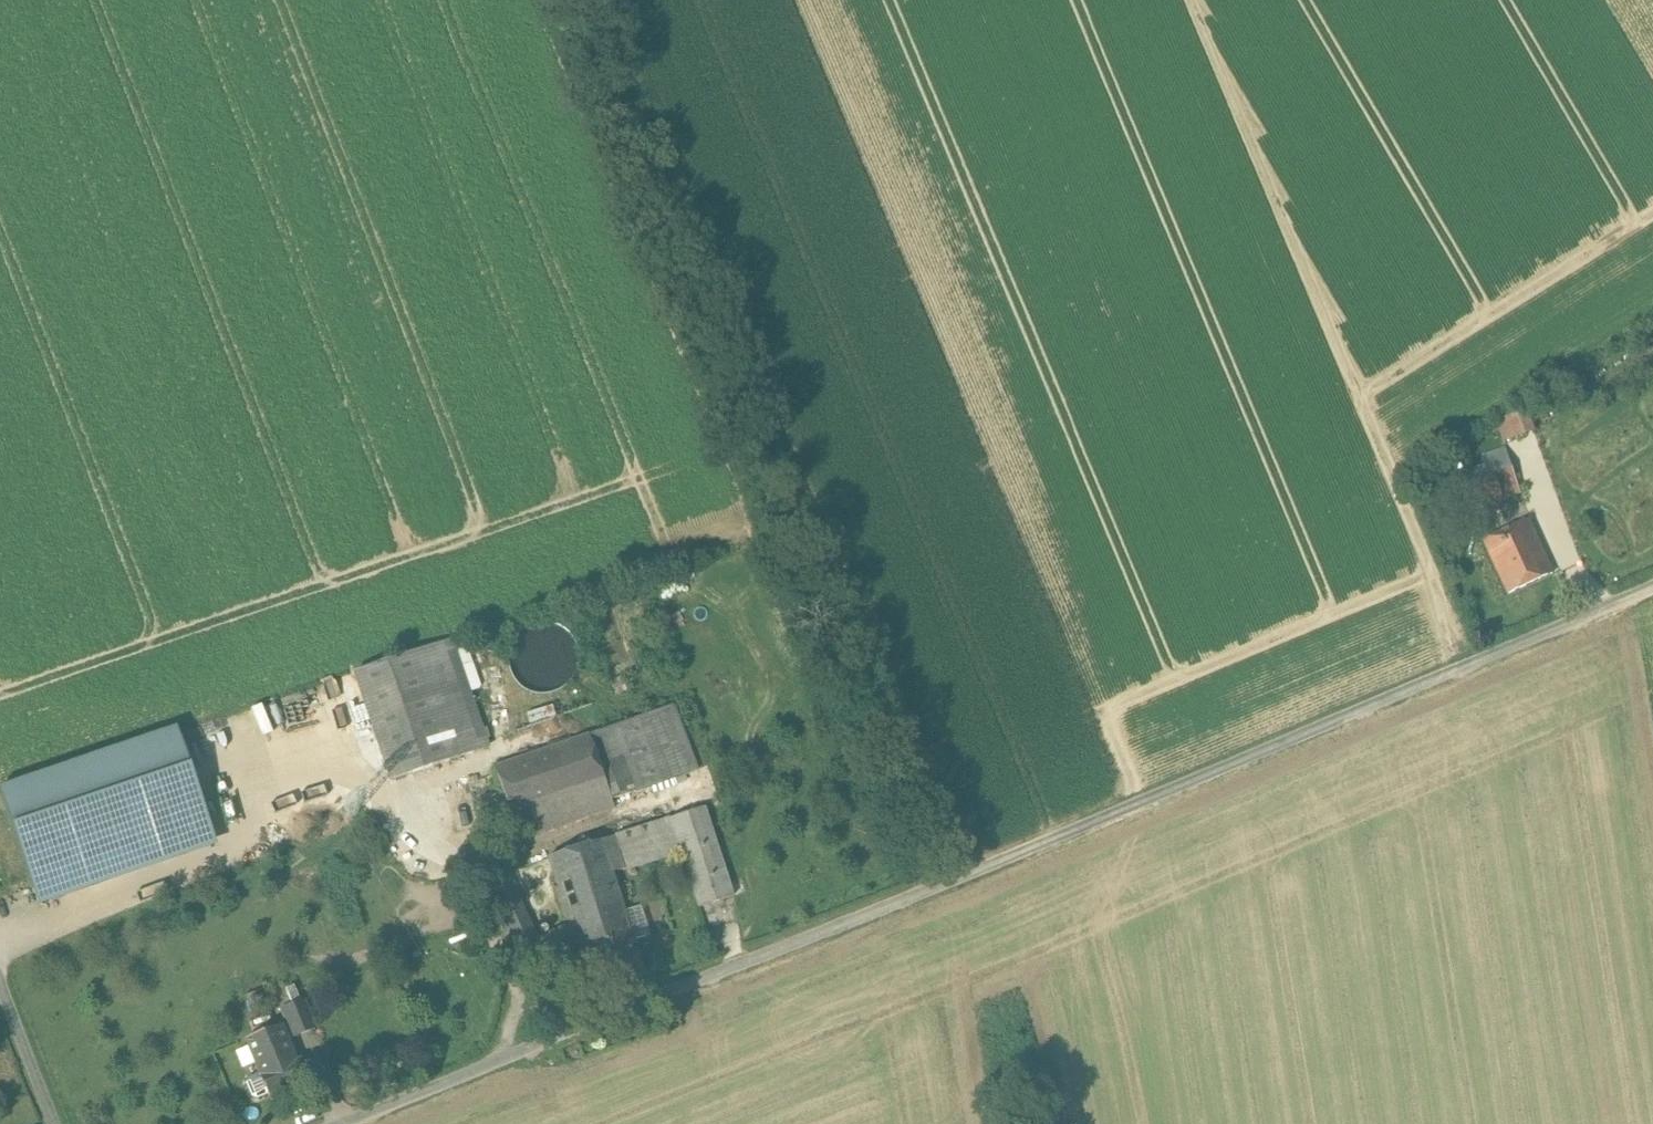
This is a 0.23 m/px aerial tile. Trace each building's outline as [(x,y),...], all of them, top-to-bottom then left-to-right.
[(1528,411),(1499,421),(1505,441),(1535,430),(1528,411)] [(1488,465),(1492,464),(1509,457),(1506,448),(1485,456),(1488,465)] [(1512,466),(1509,457),(1492,464),(1495,472),(1512,466)] [(1488,465),(1463,474),(1473,508),(1503,497),(1495,472),(1492,464),(1488,465)] [(1521,491),(1512,466),(1495,472),(1503,497),(1521,491)] [(1529,519),(1485,539),(1493,557),(1510,549),(1517,564),(1544,552),(1529,519)] [(1544,552),(1517,564),(1510,549),(1493,557),(1509,593),(1553,573),(1544,552)] [(573,671),(576,658),(573,644),(565,633),(553,625),(540,622),(526,625),(514,633),(507,645),(504,658),(507,672),(515,684),(527,691),(540,694),(554,691),(566,683),(573,671)] [(453,647),(451,640),(354,674),(390,780),(487,747),(468,691),(453,647)] [(468,642),(453,647),(468,691),(483,685),(468,642)] [(697,770),(673,705),(647,714),(672,779),(697,770)] [(647,714),(588,735),(611,801),(672,779),(647,714)] [(0,793),(41,905),(218,845),(178,734),(0,793)] [(588,735),(494,768),(520,841),(614,808),(611,801),(588,735)] [(698,790),(704,807),(705,809),(721,803),(714,785),(698,790)] [(704,807),(614,838),(624,870),(623,871),(680,854),(698,908),(732,896),(705,809),(704,807)] [(614,838),(548,858),(570,925),(574,938),(604,928),(599,914),(623,908),(614,881),(612,874),(617,873),(623,871),(624,870),(614,838)] [(570,925),(536,939),(502,862),(476,873),(502,931),(507,929),(522,962),(541,954),(544,960),(576,946),(574,938),(570,925)] [(643,905),(624,911),(633,940),(652,933),(643,905)] [(623,908),(599,914),(604,928),(574,938),(576,946),(590,990),(644,974),(633,940),(624,911),(623,908)] [(303,1002),(282,1010),(293,1037),(314,1029),(303,1002)] [(296,1062),(281,1026),(245,1041),(259,1073),(248,1078),(245,1083),(251,1097),(256,1099),(268,1094),(268,1095),(308,1079),(300,1060),(296,1062)]
